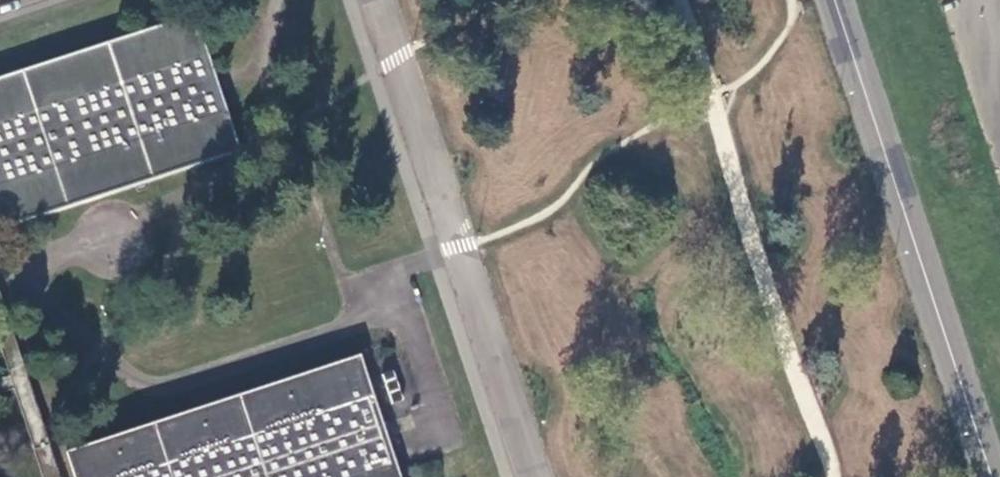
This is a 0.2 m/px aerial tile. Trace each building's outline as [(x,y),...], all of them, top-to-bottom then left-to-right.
[(240,150),(220,91),(218,84),(215,75),(193,16),(0,79),(0,229),(240,150)] [(46,441),(44,434),(42,428),(39,419),(0,298),(0,350),(9,377),(0,379),(0,393),(13,389),(42,476),(58,476),(46,441)] [(384,429),(382,423),(359,357),(68,451),(76,476),(401,476),(384,429)]
